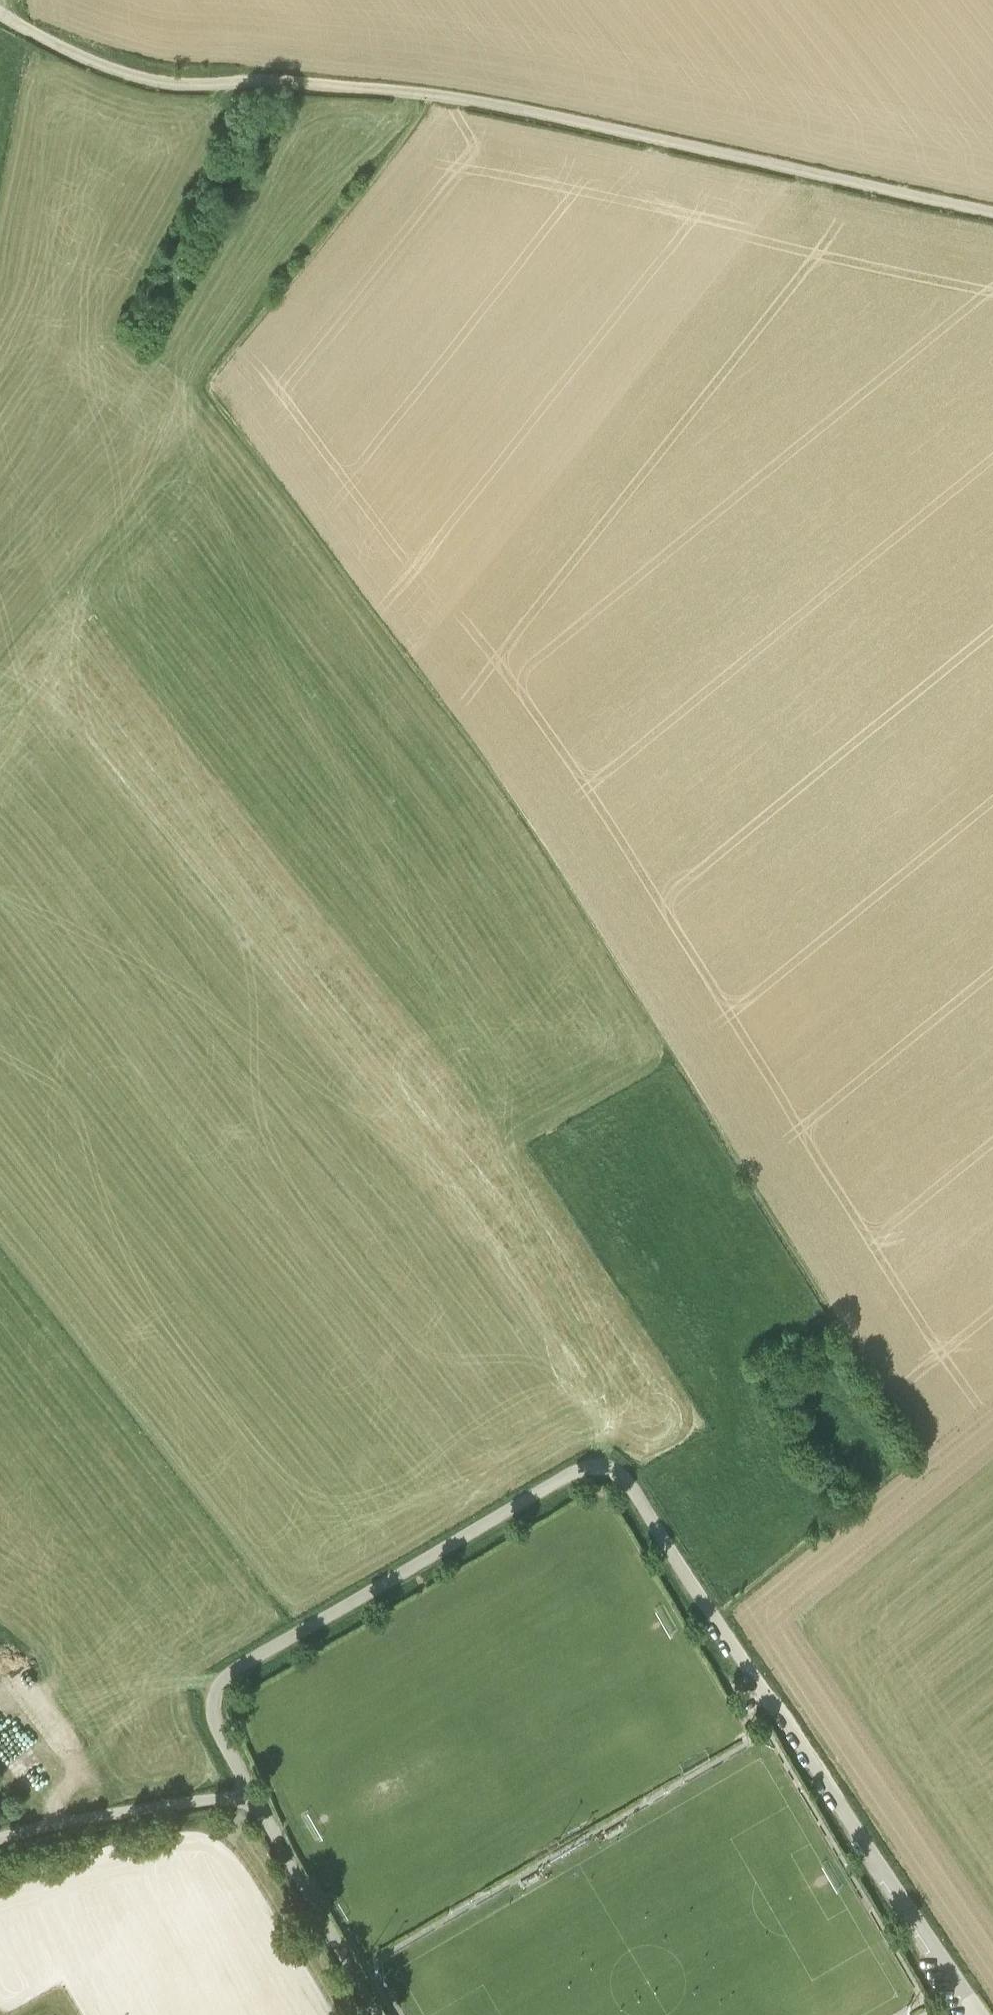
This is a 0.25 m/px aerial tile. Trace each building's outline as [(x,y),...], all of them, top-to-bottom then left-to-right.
[(609,1835),(624,1825),(621,1821),(606,1830),(609,1835)] [(525,1884),(539,1875),(537,1871),(522,1880),(525,1884)]
